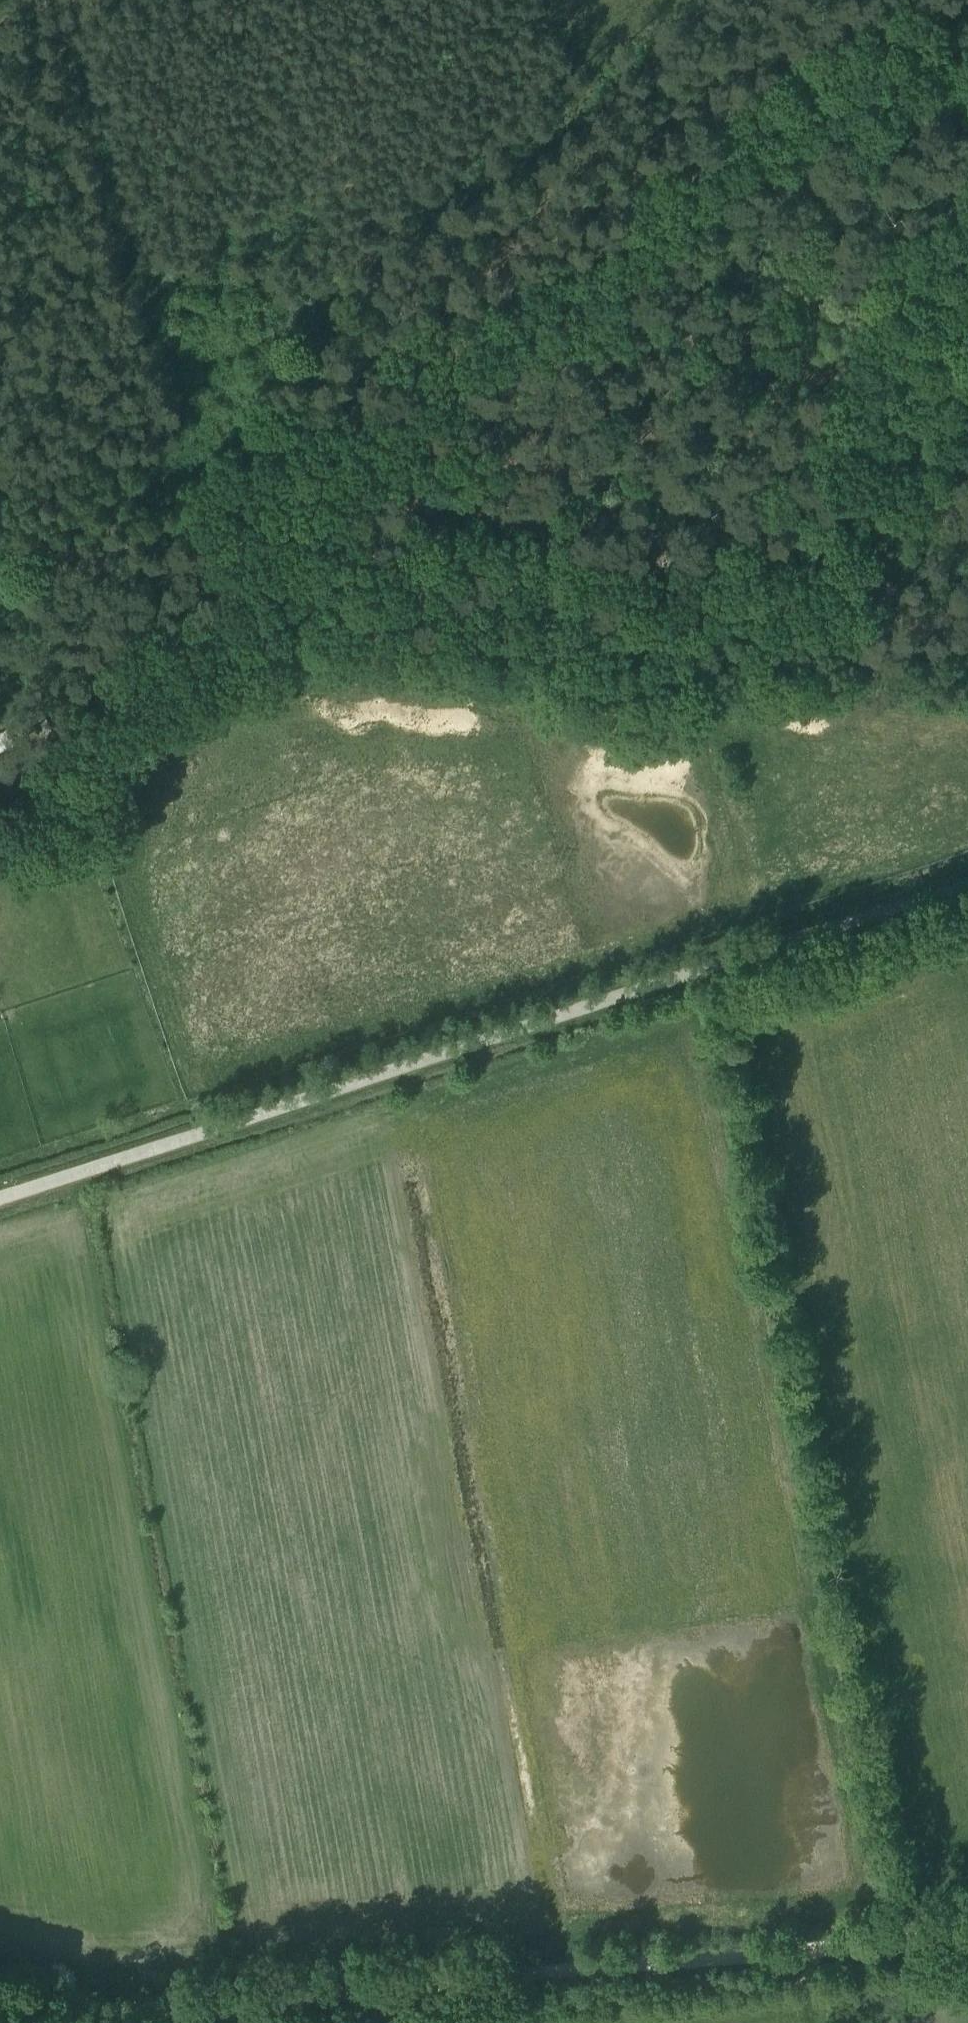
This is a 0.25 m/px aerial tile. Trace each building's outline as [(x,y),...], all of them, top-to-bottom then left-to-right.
[(0,732),(0,750),(13,742),(6,729),(0,732)]
